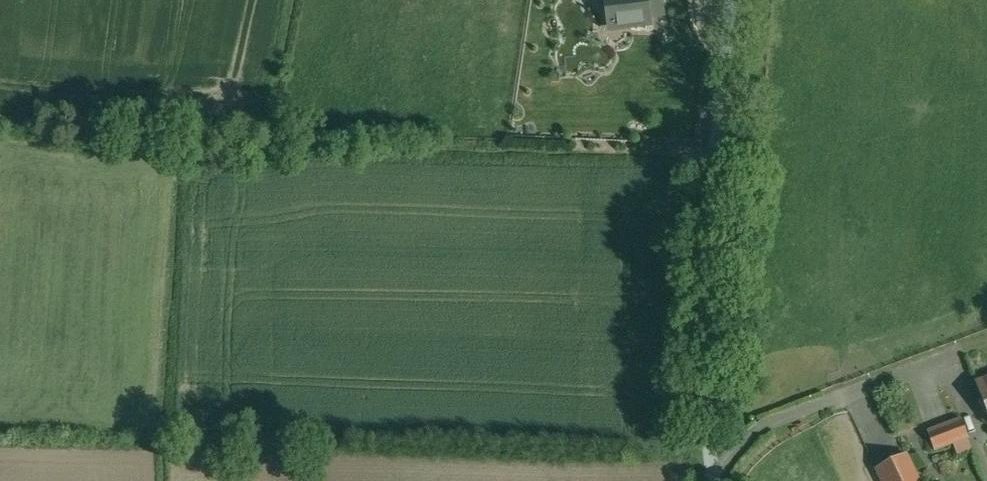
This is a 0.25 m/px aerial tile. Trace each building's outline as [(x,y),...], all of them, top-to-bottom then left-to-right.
[(610,21),(631,18),(632,26),(651,24),(650,16),(664,14),(662,0),(607,0),(610,21)] [(977,384),(986,410),(986,380),(977,384)] [(962,419),(928,432),(935,450),(969,438),(962,419)] [(906,454),(877,468),(884,480),(919,480),(906,454)]
